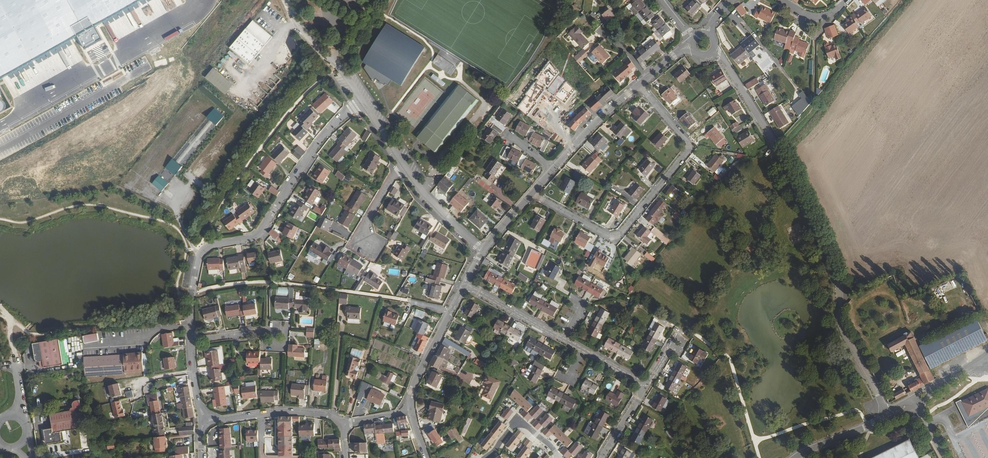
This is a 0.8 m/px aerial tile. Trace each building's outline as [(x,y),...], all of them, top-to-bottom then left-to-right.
[(78,37),(85,49),(102,39),(96,27),(143,0),(0,0),(0,80),(78,37)] [(646,7),(640,0),(634,0),(630,3),(633,6),(638,13),(646,7)] [(692,16),(700,6),(693,0),(689,0),(683,7),(685,9),(692,16)] [(739,5),(735,9),(741,17),(746,13),(739,5)] [(630,9),(635,16),(638,13),(633,6),(630,9)] [(646,23),(654,17),(651,15),(652,14),(646,7),(638,13),(646,23)] [(758,18),(770,24),(775,13),(763,7),(761,12),(757,11),(754,17),(758,18)] [(854,13),(850,15),(851,17),(852,18),(856,24),(859,21),(860,23),(871,16),(865,8),(855,14),(854,13)] [(602,15),(608,22),(615,16),(609,10),(602,15)] [(657,31),(664,25),(659,18),(656,20),(654,17),(646,23),(649,26),(651,24),(657,31)] [(848,34),(858,27),(856,24),(852,18),(847,21),(842,25),(848,34)] [(252,21),(230,48),(249,65),(272,37),(252,21)] [(665,41),(672,35),(670,32),(664,25),(657,31),(663,38),(665,41)] [(837,36),(833,25),(829,27),(833,37),(837,36)] [(387,26),(365,61),(363,64),(367,66),(364,70),(374,84),(376,81),(379,84),(380,83),(384,87),(385,86),(388,87),(392,82),(401,88),(425,49),(387,26)] [(568,34),(582,49),(589,43),(580,34),(579,32),(580,30),(577,26),(568,34)] [(833,37),(829,27),(824,28),(825,31),(828,39),(833,37)] [(794,37),(795,33),(789,31),(789,32),(777,28),(774,39),(785,43),(786,41),(792,43),(794,37)] [(752,35),(740,44),(742,46),(748,54),(759,45),(752,35)] [(641,44),(644,48),(654,40),(651,37),(641,44)] [(792,43),(790,49),(806,54),(809,44),(798,41),(799,38),(794,37),(792,43)] [(650,55),(660,48),(658,46),(654,40),(644,48),(650,55)] [(836,61),(841,59),(835,44),(830,46),(830,45),(825,47),(825,48),(824,49),(828,59),(835,57),(836,61)] [(599,46),(592,52),(603,64),(610,57),(599,46)] [(748,54),(742,46),(731,55),(738,65),(749,56),(748,54)] [(643,61),(650,55),(644,48),(637,53),(636,51),(633,53),(639,64),(643,60),(643,61)] [(581,58),(586,53),(582,49),(578,54),(581,58)] [(438,55),(433,63),(451,76),(457,68),(438,55)] [(634,67),(631,63),(628,59),(624,62),(625,64),(613,74),(619,81),(620,82),(625,79),(625,78),(633,71),(631,69),(634,67)] [(242,69),(246,64),(239,60),(236,65),(242,69)] [(582,60),(580,62),(586,69),(588,67),(582,60)] [(209,72),(205,77),(225,94),(233,85),(213,68),(209,72)] [(684,68),(674,76),(679,83),(690,75),(684,68)] [(715,86),(726,79),(721,71),(715,75),(714,74),(709,77),(715,86)] [(744,83),(747,87),(758,81),(755,76),(744,83)] [(755,88),(764,104),(772,99),(766,89),(767,88),(763,83),(755,88)] [(457,84),(447,96),(467,113),(477,100),(457,84)] [(584,97),(590,91),(586,86),(580,91),(581,93),(584,97)] [(601,104),(614,94),(608,87),(605,90),(595,99),(588,106),(593,112),(601,104)] [(669,89),(662,95),(670,105),(677,99),(669,89)] [(324,96),(311,107),(319,115),(332,104),(324,96)] [(467,113),(447,96),(415,137),(435,153),(463,119),(467,113)] [(737,106),(734,100),(725,105),(731,115),(740,109),(738,105),(737,106)] [(787,101),(781,106),(786,112),(792,107),(787,101)] [(216,104),(216,105),(225,113),(226,112),(216,104)] [(776,104),(768,109),(778,126),(787,121),(776,104)] [(225,113),(216,105),(213,108),(223,116),(225,113)] [(713,107),(707,112),(711,117),(717,111),(713,107)] [(223,116),(213,108),(209,113),(218,121),(223,116)] [(585,119),(591,114),(585,108),(580,113),(585,119)] [(642,109),(633,119),(640,125),(648,115),(642,109)] [(300,122),(297,125),(299,127),(305,132),(308,130),(307,129),(311,124),(311,125),(317,118),(309,110),(299,121),(300,122)] [(497,120),(493,124),(503,131),(505,129),(498,123),(499,122),(503,125),(511,116),(503,110),(496,119),(497,120)] [(578,127),(585,119),(580,113),(573,119),(567,126),(574,132),(578,127)] [(687,113),(680,119),(688,129),(695,123),(687,113)] [(657,126),(661,131),(666,126),(662,121),(657,126)] [(534,133),(535,131),(530,129),(530,128),(520,122),(515,131),(526,136),(528,132),(530,132),(526,140),(529,142),(534,133)] [(730,130),(738,125),(736,122),(728,127),(730,130)] [(622,123),(613,133),(620,139),(628,129),(622,123)] [(503,131),(493,124),(490,129),(489,128),(482,138),(490,144),(497,135),(492,131),(493,129),(498,133),(500,135),(503,131)] [(730,130),(732,134),(741,129),(738,125),(730,130)] [(305,132),(299,127),(291,135),(298,143),(306,134),(305,132)] [(714,128),(707,134),(716,145),(723,139),(714,128)] [(735,138),(741,147),(748,143),(747,141),(752,138),(747,130),(742,133),(743,134),(740,135),(740,134),(735,138)] [(347,131),(338,142),(339,143),(345,148),(346,149),(355,138),(347,131)] [(366,142),(370,134),(366,132),(362,140),(366,142)] [(161,133),(141,160),(151,167),(162,151),(166,154),(174,142),(161,133)] [(529,142),(539,148),(542,143),(544,144),(541,148),(540,151),(543,153),(549,143),(544,140),(544,139),(534,133),(529,142)] [(661,133),(652,142),(658,149),(667,139),(661,133)] [(600,135),(591,145),(598,151),(606,141),(600,135)] [(345,148),(339,143),(337,145),(337,146),(332,152),(333,152),(329,158),(336,164),(336,163),(341,158),(345,153),(343,151),(345,148)] [(281,147),(270,158),(278,165),(283,159),(282,158),(287,154),(281,147)] [(510,149),(507,147),(501,157),(507,160),(508,158),(517,164),(522,155),(512,149),(512,150),(509,154),(508,154),(510,149)] [(297,148),(293,151),(295,153),(301,158),(305,154),(304,154),(297,148)] [(184,161),(187,158),(185,157),(187,155),(182,152),(182,153),(179,151),(176,156),(184,161)] [(301,158),(295,153),(291,156),(298,162),(301,158)] [(362,168),(372,174),(379,163),(378,162),(380,159),(370,153),(368,156),(369,157),(362,168)] [(183,162),(174,154),(166,163),(176,171),(183,162)] [(601,160),(595,154),(591,158),(583,167),(589,173),(601,160)] [(522,155),(517,164),(517,165),(522,168),(521,169),(532,174),(536,166),(526,160),(526,161),(524,160),(526,157),(522,155)] [(714,172),(716,171),(719,167),(724,161),(716,155),(707,166),(714,172)] [(276,165),(267,159),(259,169),(262,172),(260,175),(267,180),(269,177),(269,174),(270,173),(276,165)] [(502,165),(494,159),(486,171),(487,173),(484,178),(491,183),(495,178),(494,177),(502,165)] [(648,160),(639,170),(646,176),(654,166),(648,160)] [(319,168),(312,179),(321,185),(328,174),(319,168)] [(694,171),(687,180),(693,185),(700,176),(694,171)] [(575,172),(573,176),(581,180),(583,177),(575,172)] [(344,178),(337,173),(335,176),(342,182),(344,178)] [(717,173),(713,178),(718,181),(724,176),(720,173),(719,174),(717,173)] [(159,177),(152,184),(160,191),(167,184),(159,177)] [(444,177),(437,186),(446,194),(453,185),(444,177)] [(575,182),(567,177),(560,190),(569,194),(575,182)] [(500,194),(506,184),(495,178),(491,186),(495,188),(494,191),(500,194)] [(478,180),(476,183),(491,194),(493,191),(478,180)] [(257,200),(260,195),(259,194),(263,189),(254,183),(250,189),(247,193),(257,200)] [(637,184),(628,194),(635,199),(643,190),(637,184)] [(672,186),(665,195),(672,200),(679,191),(672,186)] [(267,192),(276,198),(278,194),(277,192),(270,188),(267,192)] [(319,194),(310,188),(306,195),(303,201),(311,206),(319,194)] [(357,208),(358,209),(366,197),(357,191),(349,204),(349,203),(346,207),(347,208),(354,211),(355,212),(357,208)] [(581,193),(576,202),(589,209),(594,200),(581,193)] [(495,210),(502,202),(493,195),(486,204),(495,210)] [(403,218),(408,210),(403,208),(404,206),(396,201),(395,202),(392,200),(386,210),(398,217),(399,215),(403,218)] [(650,215),(646,220),(652,225),(656,221),(658,222),(662,217),(659,215),(667,205),(661,200),(649,214),(650,215)] [(616,201),(609,213),(617,217),(624,206),(616,201)] [(308,209),(299,204),(297,207),(295,206),(289,216),(298,222),(304,211),(306,212),(308,209)] [(246,206),(235,213),(236,215),(241,222),(252,215),(246,206)] [(352,215),(354,211),(347,208),(338,223),(347,228),(354,216),(352,215)] [(469,220),(481,230),(486,225),(484,224),(488,220),(477,211),(469,220)] [(675,211),(671,216),(677,221),(681,216),(675,211)] [(239,226),(242,223),(241,222),(236,215),(233,217),(232,215),(219,225),(225,233),(238,224),(239,226)] [(322,216),(317,226),(328,232),(333,222),(322,216)] [(538,216),(531,227),(539,232),(545,221),(538,216)] [(414,229),(427,236),(432,228),(425,224),(426,223),(420,220),(414,229)] [(787,228),(794,243),(804,238),(797,224),(787,228)] [(291,241),(297,230),(288,225),(284,232),(282,236),(291,241)] [(647,245),(655,236),(650,232),(645,227),(637,237),(647,245)] [(652,231),(667,244),(670,240),(654,227),(652,231)] [(551,237),(556,240),(561,242),(565,236),(559,233),(560,231),(557,229),(556,231),(554,230),(550,237),(551,237)] [(278,237),(271,231),(267,235),(269,237),(277,243),(279,240),(277,239),(278,237)] [(655,236),(666,245),(667,244),(652,231),(650,232),(655,236)] [(579,245),(585,249),(588,243),(590,238),(580,232),(576,239),(581,242),(579,245)] [(436,236),(432,234),(430,238),(429,240),(444,250),(449,241),(437,234),(436,236)] [(420,247),(424,249),(429,240),(430,238),(427,236),(420,247)] [(509,241),(508,241),(504,248),(506,249),(504,252),(511,257),(520,242),(512,237),(509,241)] [(587,250),(591,252),(594,246),(588,243),(585,249),(587,250)] [(327,262),(332,255),(328,253),(330,250),(323,246),(321,248),(313,244),(309,251),(327,262)] [(399,247),(393,256),(402,261),(410,249),(404,245),(401,248),(399,247)] [(631,251),(624,259),(632,266),(641,254),(633,248),(633,249),(631,248),(630,250),(631,251)] [(534,269),(534,268),(541,254),(541,253),(532,249),(525,265),(534,269)] [(609,257),(605,255),(604,256),(600,254),(601,253),(601,251),(598,249),(589,266),(593,269),(596,263),(604,268),(609,259),(609,258),(609,257)] [(504,252),(502,251),(500,255),(501,256),(499,258),(496,263),(504,268),(511,257),(504,252)] [(280,252),(267,255),(269,266),(282,262),(280,252)] [(644,256),(652,262),(655,259),(647,253),(644,256)] [(541,254),(534,268),(537,269),(544,255),(541,254)] [(246,255),(242,255),(242,257),(243,263),(247,262),(247,265),(256,263),(254,255),(246,256),(246,255)] [(346,270),(352,261),(343,255),(337,265),(346,270)] [(238,269),(242,268),(244,268),(243,263),(242,257),(236,258),(236,259),(225,261),(227,272),(239,270),(238,269)] [(219,271),(223,271),(222,261),(219,261),(218,261),(218,260),(213,260),(213,262),(206,262),(206,271),(219,270),(219,271)] [(364,273),(364,272),(361,270),(363,267),(352,261),(346,270),(344,273),(352,278),(354,274),(361,278),(364,273)] [(559,268),(552,263),(545,276),(553,280),(559,268)] [(432,281),(439,283),(440,279),(444,280),(447,266),(437,264),(432,281)] [(499,287),(503,279),(488,271),(484,279),(487,280),(487,281),(499,287)] [(524,281),(526,277),(518,271),(516,275),(524,281)] [(367,275),(364,273),(361,278),(356,285),(360,287),(363,281),(378,290),(382,283),(376,279),(377,277),(370,272),(369,275),(368,274),(367,275)] [(603,290),(591,283),(579,277),(574,285),(586,291),(598,298),(603,290)] [(438,286),(439,283),(432,281),(426,279),(425,282),(431,284),(428,298),(437,301),(441,287),(438,286)] [(515,286),(503,279),(499,287),(511,294),(515,286)] [(532,295),(540,300),(542,296),(542,295),(536,292),(534,292),(532,295)] [(346,295),(339,294),(338,304),(346,305),(346,295)] [(540,310),(545,302),(540,300),(532,295),(528,303),(540,310)] [(288,309),(292,309),(292,301),(292,300),(289,300),(289,299),(275,298),(275,309),(288,310),(288,309)] [(292,301),(292,309),(298,310),(298,314),(306,314),(306,310),(308,310),(309,303),(292,301)] [(552,301),(549,304),(557,309),(559,305),(552,301)] [(472,318),(479,306),(471,302),(464,313),(472,318)] [(549,304),(545,302),(540,310),(553,317),(557,309),(549,304)] [(217,315),(221,313),(218,304),(201,309),(204,319),(217,316),(217,315)] [(245,317),(243,308),(238,309),(237,304),(224,307),(225,316),(239,313),(240,318),(245,317)] [(255,305),(243,308),(245,317),(252,316),(257,315),(255,305)] [(347,313),(347,316),(347,319),(360,320),(361,309),(346,308),(345,313),(347,313)] [(601,309),(594,321),(602,326),(609,313),(601,309)] [(422,319),(424,312),(416,310),(416,311),(413,310),(411,314),(414,316),(414,317),(422,319)] [(386,311),(383,321),(396,325),(399,316),(391,314),(392,312),(386,311)] [(668,321),(656,313),(654,317),(657,319),(666,324),(668,321)] [(984,334),(975,317),(919,346),(930,369),(987,340),(986,339),(984,334)] [(494,328),(505,335),(510,327),(498,320),(494,328)] [(414,332),(423,336),(425,333),(425,332),(426,329),(427,329),(428,326),(419,321),(414,332)] [(602,326),(594,321),(588,333),(595,338),(602,326)] [(651,330),(648,335),(657,340),(663,328),(655,323),(651,330)] [(470,332),(461,327),(455,339),(464,344),(470,332)] [(510,327),(505,335),(517,341),(522,333),(510,327)] [(163,348),(179,346),(178,342),(173,342),(172,332),(161,334),(163,348)] [(911,391),(934,379),(918,347),(911,332),(908,334),(907,334),(906,333),(904,333),(904,334),(903,335),(904,336),(886,345),(890,353),(895,350),(896,352),(898,352),(906,347),(921,377),(913,381),(914,383),(909,386),(911,391)] [(657,340),(648,335),(642,347),(650,352),(657,340)] [(421,354),(428,340),(421,336),(420,337),(418,336),(415,341),(417,343),(414,350),(421,354)] [(445,337),(443,341),(468,356),(470,353),(445,337)] [(534,350),(538,353),(543,345),(530,338),(525,348),(532,353),(534,350)] [(604,346),(616,353),(620,345),(608,338),(604,346)] [(32,344),(35,360),(38,362),(43,361),(44,368),(63,365),(58,340),(32,344)] [(443,342),(436,355),(446,361),(449,355),(446,353),(448,349),(448,348),(449,346),(443,342)] [(543,345),(538,353),(550,359),(555,352),(543,345)] [(620,345),(616,353),(628,359),(633,352),(620,345)] [(287,349),(287,357),(304,359),(305,350),(296,350),(296,346),(289,346),(288,349),(287,349)] [(207,358),(209,366),(210,374),(211,374),(211,377),(212,381),(222,380),(221,373),(220,373),(219,369),(216,369),(215,365),(223,364),(221,347),(204,349),(205,358),(207,358)] [(708,354),(695,347),(689,359),(696,363),(699,358),(704,361),(708,354)] [(373,350),(371,358),(383,361),(385,353),(373,350)] [(142,351),(127,352),(127,358),(128,373),(128,378),(129,378),(143,376),(142,351)] [(260,362),(260,359),(259,352),(259,351),(247,352),(247,363),(260,362)] [(124,355),(104,356),(105,375),(128,373),(127,358),(124,359),(124,355)] [(433,356),(429,364),(438,369),(440,364),(444,367),(447,362),(446,361),(436,355),(433,356)] [(105,375),(104,356),(84,358),(85,367),(85,377),(105,375)] [(176,356),(167,357),(168,368),(178,367),(176,356)] [(358,373),(357,373),(353,371),(355,366),(359,367),(360,361),(351,358),(345,376),(351,378),(351,379),(355,380),(358,373)] [(260,362),(260,370),(272,370),(272,359),(260,359),(260,362)] [(477,359),(475,364),(482,368),(484,363),(477,359)] [(544,366),(534,361),(532,365),(531,365),(524,376),(535,383),(544,366)] [(678,363),(672,375),(680,379),(686,367),(678,363)] [(433,372),(427,382),(433,386),(436,387),(437,386),(440,388),(445,379),(433,372)] [(389,385),(390,382),(393,375),(389,373),(387,378),(382,376),(380,381),(389,385)] [(680,379),(672,375),(665,387),(673,391),(680,379)] [(499,382),(487,376),(484,381),(488,383),(482,395),(491,399),(499,382)] [(315,381),(314,391),(325,392),(327,378),(322,377),(322,381),(315,381)] [(598,386),(585,380),(581,388),(593,394),(598,386)] [(118,383),(108,386),(111,398),(121,395),(118,383)] [(241,399),(246,399),(256,398),(256,397),(256,387),(254,387),(254,383),(245,383),(245,388),(241,388),(241,399)] [(194,417),(191,402),(188,386),(188,384),(180,385),(181,388),(180,388),(182,404),(177,405),(178,410),(183,409),(184,419),(194,417)] [(304,396),(308,397),(309,387),(291,385),(290,396),(298,397),(298,400),(304,400),(304,396)] [(225,395),(224,386),(214,387),(215,397),(212,397),(213,405),(216,404),(226,403),(230,402),(229,395),(225,395)] [(547,395),(560,402),(564,394),(552,387),(547,395)] [(961,402),(963,406),(958,408),(966,423),(979,416),(977,413),(987,407),(987,388),(961,402)] [(514,389),(510,396),(518,403),(523,398),(514,389)] [(893,394),(896,399),(907,394),(903,389),(893,394)] [(384,396),(371,390),(367,400),(374,403),(373,406),(381,409),(385,400),(383,399),(384,396)] [(614,394),(622,398),(624,393),(616,390),(614,394)] [(617,406),(622,398),(614,394),(609,391),(605,400),(617,406)] [(166,415),(166,412),(164,413),(161,413),(157,392),(146,393),(148,405),(150,405),(150,406),(152,405),(153,408),(151,408),(152,415),(154,426),(156,437),(154,437),(156,453),(165,452),(165,448),(167,448),(167,443),(166,442),(166,436),(163,426),(164,426),(162,417),(165,417),(166,415)] [(260,396),(260,403),(274,403),(274,400),(278,400),(278,392),(260,392),(260,396)] [(564,394),(560,402),(572,409),(576,401),(564,394)] [(660,411),(662,407),(666,399),(659,395),(652,407),(660,411)] [(532,406),(523,398),(518,403),(525,409),(520,414),(525,419),(530,414),(527,412),(532,406)] [(121,411),(119,401),(111,402),(115,418),(124,416),(123,410),(121,411)] [(443,405),(431,402),(430,409),(430,410),(428,418),(439,421),(443,405)] [(538,405),(530,414),(525,419),(528,421),(532,416),(535,419),(544,410),(538,405)] [(977,413),(979,416),(966,423),(969,428),(987,408),(987,407),(977,413)] [(513,412),(508,408),(502,416),(507,420),(513,412)] [(354,409),(351,419),(359,417),(361,411),(354,409)] [(594,423),(602,427),(609,415),(601,411),(597,418),(594,423)] [(539,423),(535,427),(538,430),(542,425),(545,428),(553,419),(548,413),(539,423)] [(641,422),(638,427),(646,432),(649,433),(651,429),(648,427),(650,423),(652,419),(644,415),(641,422)] [(471,419),(468,417),(462,430),(463,431),(465,432),(471,419)] [(500,420),(492,431),(497,435),(498,436),(506,425),(500,420)] [(60,446),(66,445),(85,442),(82,423),(51,428),(54,443),(45,444),(47,457),(62,455),(62,454),(60,446)] [(194,434),(194,427),(192,427),(192,423),(185,423),(186,427),(179,428),(180,435),(194,434)] [(384,425),(385,433),(394,432),(393,423),(385,425),(384,425)] [(584,433),(588,435),(593,426),(588,423),(584,433)] [(595,439),(602,427),(594,423),(593,426),(588,435),(595,439)] [(375,424),(364,425),(365,434),(376,433),(375,426),(375,424)] [(431,424),(423,429),(426,433),(434,427),(431,424)] [(375,426),(376,433),(377,444),(382,444),(381,433),(385,433),(384,425),(383,425),(380,425),(375,426)] [(549,430),(549,431),(545,435),(548,438),(552,433),(558,439),(563,433),(554,425),(549,430)] [(455,437),(459,442),(463,439),(461,436),(463,431),(462,430),(460,434),(454,426),(449,430),(450,430),(455,437)] [(646,432),(638,427),(631,439),(639,444),(646,432)] [(441,438),(435,430),(429,434),(434,442),(435,442),(441,438)] [(524,434),(518,430),(506,446),(512,450),(520,440),(520,439),(524,434)] [(259,442),(259,431),(248,431),(248,442),(259,442)] [(497,435),(492,431),(481,445),(487,450),(495,439),(495,438),(497,435)] [(264,433),(265,453),(293,453),(293,432),(264,433)] [(573,442),(563,433),(558,439),(568,447),(573,442)] [(220,435),(220,447),(230,446),(231,446),(231,434),(220,435)] [(334,451),(341,451),(341,445),(340,438),(328,438),(328,440),(323,440),(323,449),(329,448),(329,449),(334,449),(334,451)] [(441,438),(435,442),(438,446),(443,442),(441,438)] [(909,438),(871,457),(919,457),(909,438)] [(527,439),(523,444),(525,446),(517,457),(519,457),(525,457),(531,450),(529,448),(533,443),(527,439)] [(313,449),(323,449),(323,440),(313,440),(313,449)] [(357,454),(368,453),(367,442),(356,443),(357,454)] [(563,454),(567,457),(568,457),(572,454),(575,456),(583,447),(577,442),(569,451),(567,449),(563,454)] [(220,447),(220,450),(219,451),(220,457),(230,457),(229,450),(230,450),(230,446),(220,447)] [(631,452),(623,448),(618,457),(628,457),(631,452)]
